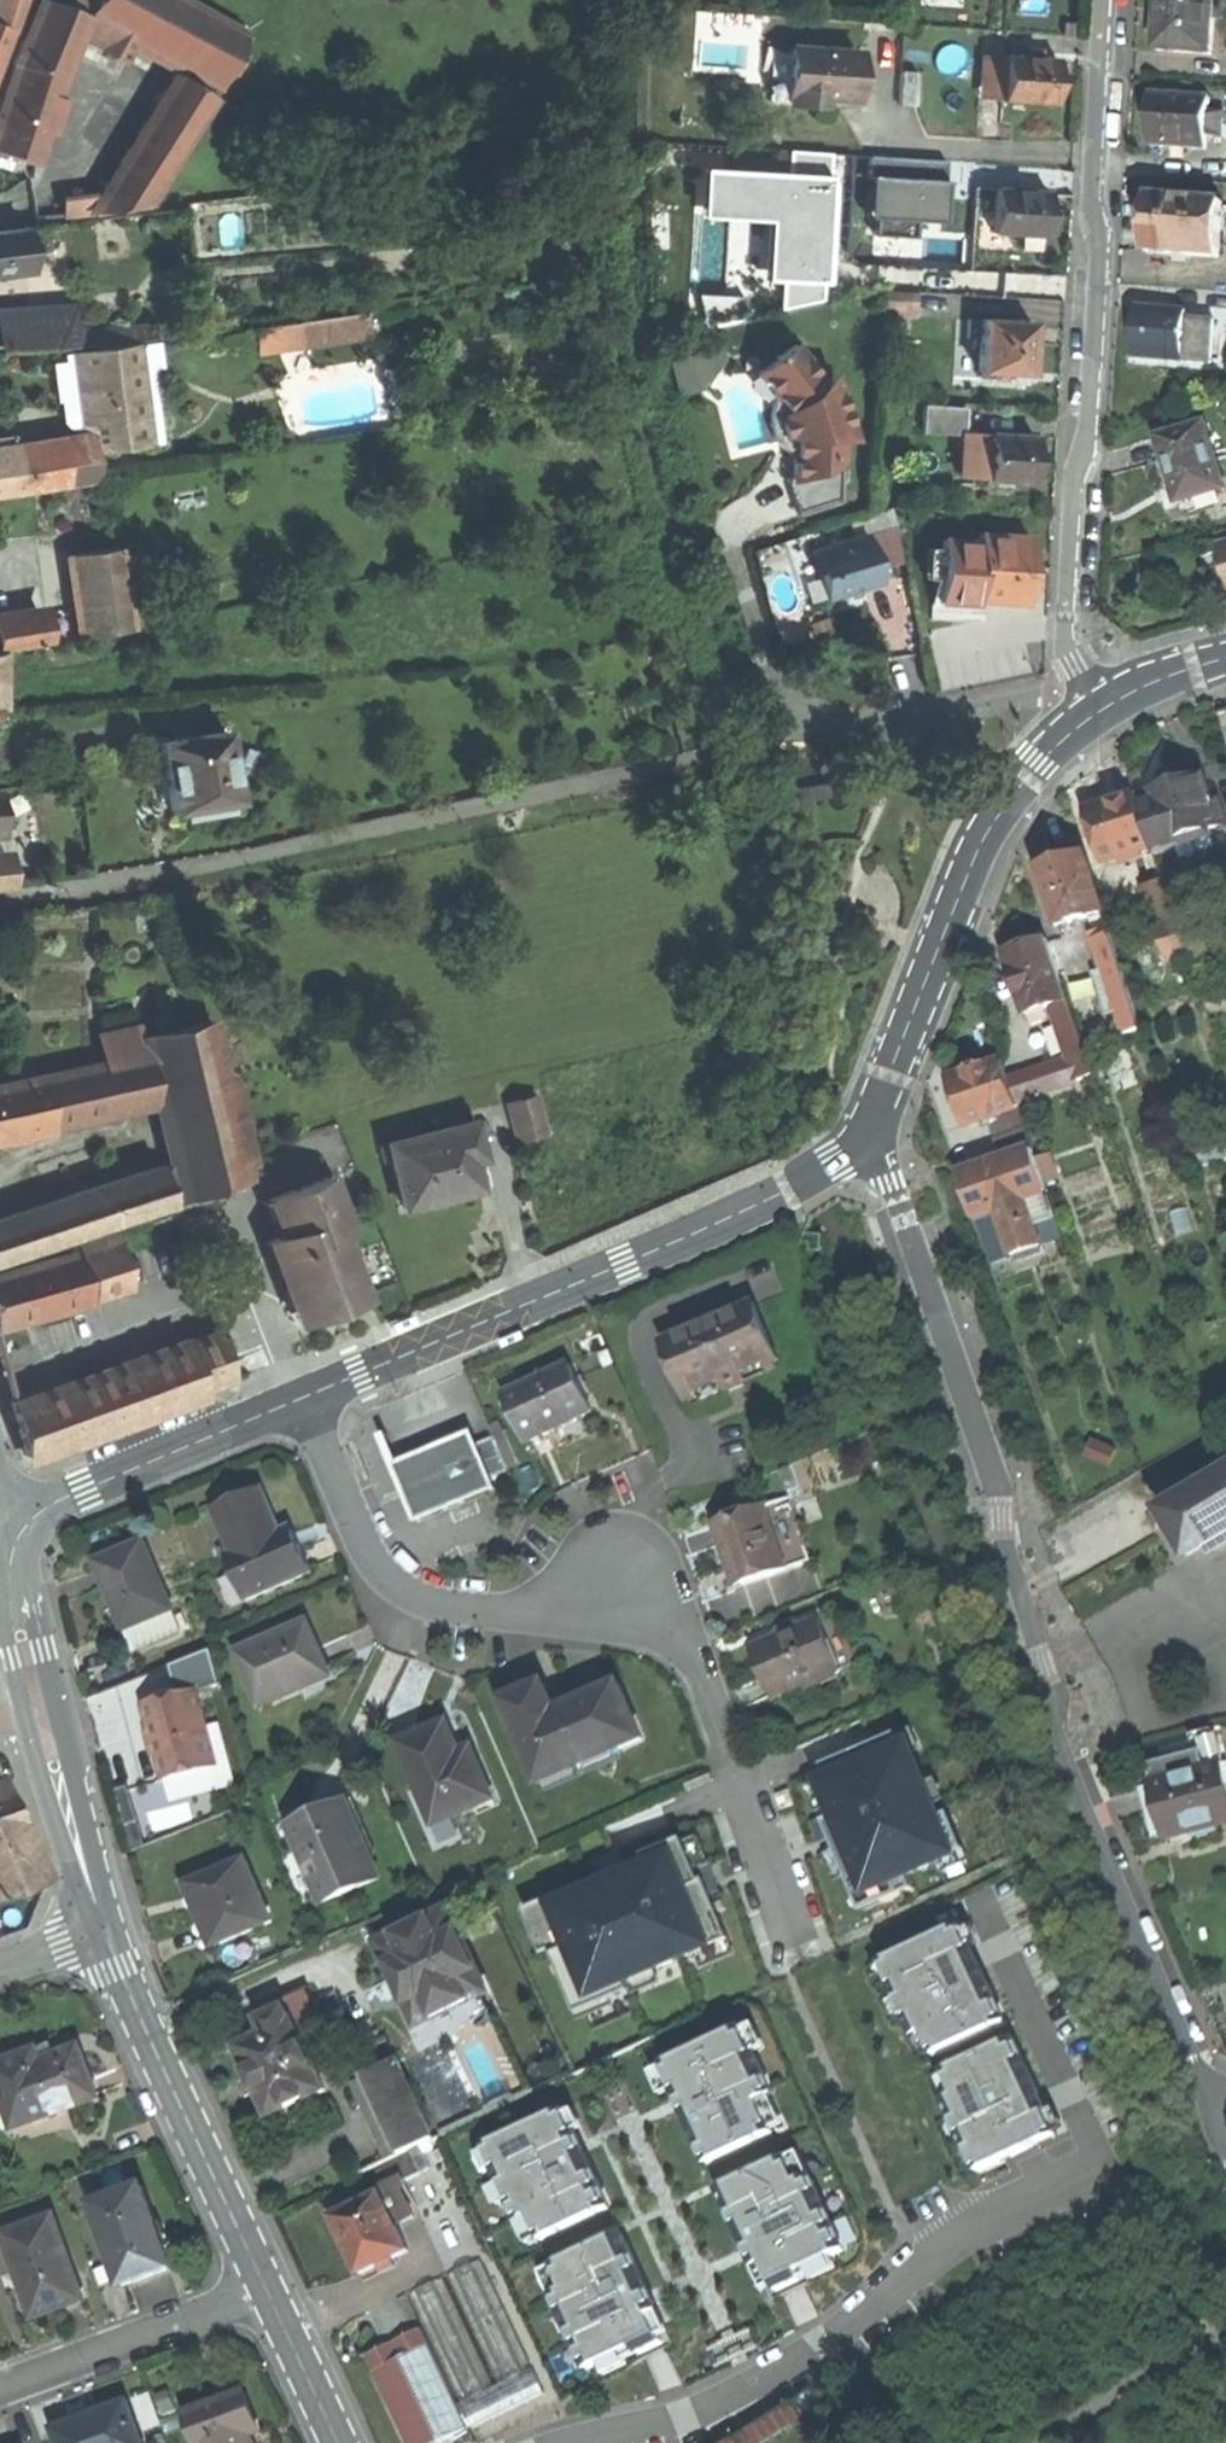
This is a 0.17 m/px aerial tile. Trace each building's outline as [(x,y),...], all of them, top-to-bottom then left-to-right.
[(63,9),(39,0),(14,64),(61,80),(85,17),(63,9)] [(87,18),(98,0),(70,0),(65,4),(63,9),(85,17),(87,18)] [(87,18),(111,32),(134,44),(216,90),(246,35),(183,0),(98,0),(87,18)] [(1158,50),(1212,54),(1214,17),(1225,18),(1225,0),(1162,0),(1160,19),(1158,50)] [(0,56),(9,31),(0,27),(0,56)] [(125,61),(134,44),(111,32),(102,48),(125,61)] [(788,49),(785,104),(819,106),(820,97),(852,99),(854,78),(855,53),(788,49)] [(1001,98),(1001,100),(1054,103),(1055,80),(1056,58),(1004,55),(1004,57),(1001,98)] [(978,97),(1001,98),(1004,57),(980,56),(978,97)] [(33,162),(61,80),(14,64),(0,106),(0,151),(11,155),(33,162)] [(897,106),(915,107),(917,72),(899,71),(897,106)] [(93,212),(150,205),(214,97),(180,77),(103,195),(93,212)] [(1151,121),(1149,144),(1206,148),(1207,134),(1208,112),(1209,98),(1152,94),(1151,121)] [(1223,113),(1208,112),(1207,134),(1222,135),(1223,113)] [(786,150),(785,173),(826,175),(827,153),(786,150)] [(946,161),(868,156),(867,178),(876,179),(874,218),(873,235),(914,238),(915,219),(944,220),(946,180),(944,180),(946,161)] [(785,173),(698,169),(696,216),(765,219),(762,279),(779,279),(822,281),(824,282),(829,182),(826,182),(826,175),(785,173)] [(864,217),(874,218),(876,179),(867,178),(864,217)] [(1046,191),(994,188),(991,232),(1018,234),(1017,245),(1038,247),(1038,235),(1043,235),(1045,215),(1046,191)] [(66,215),(93,212),(103,195),(65,199),(66,215)] [(1147,252),(1219,257),(1222,223),(1225,223),(1225,207),(1223,207),(1223,202),(1151,197),(1149,224),(1147,252)] [(28,264),(26,227),(0,230),(0,268),(28,264)] [(821,299),(822,281),(779,279),(778,308),(821,299)] [(882,308),(915,310),(916,292),(883,290),(882,308)] [(741,295),(695,294),(701,321),(741,316),(741,295)] [(0,313),(0,351),(76,346),(75,332),(73,308),(0,313)] [(914,317),(915,310),(882,308),(882,315),(914,317)] [(1186,312),(1138,309),(1136,333),(1135,357),(1210,362),(1213,321),(1185,319),(1186,312)] [(1030,322),(967,318),(966,336),(979,337),(977,368),(1026,371),(1028,348),(1030,322)] [(255,331),(259,354),(300,348),(297,325),(255,331)] [(148,327),(75,332),(76,346),(152,339),(148,327)] [(676,393),(701,388),(724,360),(721,341),(666,352),(676,393)] [(134,344),(77,351),(89,442),(90,452),(92,452),(147,445),(134,344)] [(791,344),(755,372),(773,395),(770,401),(769,406),(768,412),(767,419),(768,423),(769,429),(770,432),(772,436),(775,441),(779,446),(783,451),(787,454),(792,456),(791,477),(784,479),(796,514),(836,501),(839,439),(853,439),(832,374),(821,382),(791,344)] [(920,430),(962,433),(964,407),(922,404),(920,430)] [(1159,437),(1170,474),(1179,503),(1225,489),(1225,487),(1206,422),(1159,437)] [(959,476),(986,477),(988,434),(969,433),(969,442),(961,441),(959,476)] [(1034,437),(988,434),(986,477),(1032,480),(1033,457),(1034,437)] [(96,479),(92,452),(90,452),(89,442),(19,451),(21,465),(25,464),(25,459),(30,459),(31,463),(42,462),(45,486),(96,479)] [(24,489),(21,465),(19,451),(0,454),(0,492),(24,489)] [(24,489),(45,486),(42,462),(31,463),(25,464),(21,465),(24,489)] [(895,525),(865,534),(875,568),(901,560),(895,525)] [(819,578),(825,597),(879,580),(875,568),(865,534),(810,551),(819,578)] [(977,534),(977,540),(973,602),(1025,605),(1027,571),(1029,537),(977,534)] [(937,600),(973,602),(977,540),(940,538),(937,600)] [(1216,589),(1225,587),(1225,545),(1221,546),(1221,550),(1206,554),(1216,589)] [(70,556),(82,637),(130,630),(119,549),(70,556)] [(45,644),(41,614),(0,621),(0,651),(45,644)] [(166,781),(171,811),(235,800),(223,732),(160,743),(166,781)] [(1138,802),(1153,847),(1155,851),(1225,827),(1225,823),(1219,802),(1213,804),(1203,774),(1178,783),(1151,792),(1153,797),(1138,802)] [(1114,805),(1087,814),(1104,864),(1131,855),(1133,861),(1143,857),(1141,852),(1153,847),(1138,802),(1136,797),(1114,805)] [(802,814),(805,833),(831,828),(828,809),(802,814)] [(1061,865),(1041,871),(1060,929),(1105,914),(1086,856),(1061,865)] [(0,860),(0,884),(11,883),(9,860),(0,860)] [(1158,929),(1178,922),(1165,882),(1145,888),(1158,929)] [(1198,916),(1178,922),(1189,957),(1209,950),(1198,916)] [(1189,957),(1178,922),(1158,929),(1169,963),(1189,957)] [(1143,1028),(1111,931),(1093,937),(1126,1034),(1143,1028)] [(1029,946),(1006,954),(1027,1015),(1030,1014),(1046,1008),(1051,1007),(1069,1001),(1048,939),(1029,946)] [(1095,1075),(1069,1001),(1051,1007),(1069,1060),(1076,1081),(1095,1075)] [(1050,1020),(1046,1008),(1030,1014),(1033,1025),(1050,1020)] [(209,1021),(140,1037),(156,1106),(171,1166),(180,1202),(247,1180),(244,1168),(255,1165),(235,1078),(224,1080),(209,1021)] [(102,1063),(38,1077),(50,1129),(156,1106),(140,1037),(137,1026),(96,1036),(102,1063)] [(1069,1060),(1011,1080),(1018,1101),(1036,1095),(1076,1081),(1069,1060)] [(953,1079),(968,1125),(995,1116),(1020,1107),(1018,1101),(1011,1080),(1004,1061),(981,1069),(953,1079)] [(50,1129),(38,1077),(0,1085),(0,1139),(50,1129)] [(1041,1109),(1036,1095),(1018,1101),(1020,1107),(1023,1115),(1041,1109)] [(1023,1115),(1020,1107),(995,1116),(997,1121),(991,1123),(996,1139),(1027,1128),(1023,1115)] [(510,1120),(516,1143),(548,1135),(542,1112),(510,1120)] [(471,1162),(482,1160),(473,1123),(379,1147),(383,1163),(392,1161),(404,1209),(441,1199),(478,1190),(471,1162)] [(1034,1150),(1027,1128),(996,1139),(1004,1161),(1034,1150)] [(1037,1159),(1034,1150),(1004,1161),(981,1169),(961,1176),(975,1216),(999,1207),(1045,1192),(1048,1191),(1046,1184),(1037,1159)] [(1051,1154),(1037,1159),(1046,1184),(1060,1179),(1051,1154)] [(180,1202),(171,1166),(0,1222),(0,1261),(180,1202)] [(333,1173),(325,1176),(337,1207),(345,1204),(333,1173)] [(295,1319),(307,1314),(323,1308),(329,1311),(332,1304),(342,1301),(348,1303),(351,1297),(358,1294),(349,1271),(351,1266),(345,1262),(336,1237),(347,1232),(337,1207),(325,1176),(269,1198),(283,1235),(275,1238),(265,1241),(295,1319)] [(1061,1240),(1045,1192),(999,1207),(1016,1256),(1061,1240)] [(261,1201),(275,1238),(283,1235),(269,1198),(261,1201)] [(991,1264),(1016,1256),(999,1207),(975,1216),(991,1264)] [(70,1245),(72,1252),(77,1251),(91,1299),(127,1288),(111,1233),(70,1245)] [(0,1273),(0,1326),(35,1315),(60,1308),(91,1299),(77,1251),(72,1252),(0,1273)] [(756,1306),(666,1344),(688,1398),(705,1391),(724,1383),(726,1387),(743,1380),(742,1376),(779,1360),(756,1306)] [(63,1317),(60,1308),(35,1315),(38,1324),(63,1317)] [(232,1380),(217,1337),(187,1348),(202,1390),(232,1380)] [(187,1348),(63,1392),(78,1435),(202,1390),(187,1348)] [(572,1365),(506,1395),(528,1441),(560,1426),(593,1411),(572,1365)] [(745,1384),(743,1380),(726,1387),(728,1391),(745,1384)] [(14,1410),(25,1455),(78,1435),(63,1392),(14,1410)] [(491,1425),(495,1437),(509,1469),(520,1464),(502,1420),(491,1425)] [(473,1434),(396,1466),(419,1521),(456,1506),(496,1489),(492,1477),(509,1470),(509,1469),(495,1437),(478,1444),(473,1434)] [(1161,1513),(1188,1559),(1225,1537),(1225,1475),(1161,1513)] [(263,1489),(214,1509),(232,1553),(227,1555),(247,1600),(312,1573),(293,1527),(282,1532),(273,1510),(263,1489)] [(791,1506),(768,1514),(787,1570),(811,1562),(791,1506)] [(765,1507),(715,1524),(722,1545),(729,1567),(738,1564),(745,1585),(787,1570),(768,1514),(765,1507)] [(106,1583),(125,1630),(172,1610),(144,1542),(97,1562),(106,1583)] [(774,1580),(748,1588),(756,1611),(781,1603),(774,1580)] [(172,1610),(125,1630),(134,1651),(181,1631),(172,1610)] [(821,1619),(752,1648),(763,1673),(774,1699),(842,1670),(821,1619)] [(308,1621),(237,1652),(261,1708),(303,1690),(300,1685),(330,1672),(318,1645),(308,1621)] [(171,1666),(178,1695),(197,1690),(197,1691),(222,1684),(213,1650),(171,1666)] [(544,1683),(504,1700),(539,1783),(643,1739),(620,1684),(586,1698),(556,1711),(544,1683)] [(178,1695),(145,1704),(157,1746),(166,1781),(167,1781),(218,1767),(207,1729),(197,1691),(197,1690),(178,1695)] [(11,1702),(0,1702),(0,1715),(12,1715),(11,1702)] [(424,1733),(400,1743),(434,1824),(493,1799),(472,1748),(460,1753),(447,1723),(424,1733)] [(219,1726),(207,1729),(218,1767),(167,1781),(172,1803),(224,1789),(224,1790),(237,1786),(233,1774),(232,1773),(219,1726)] [(1149,1766),(1154,1784),(1225,1765),(1216,1730),(1191,1736),(1196,1754),(1149,1766)] [(829,1781),(823,1783),(837,1815),(824,1821),(856,1896),(877,1886),(884,1903),(915,1890),(909,1874),(966,1850),(951,1814),(939,1819),(909,1747),(904,1749),(898,1734),(822,1766),(829,1781)] [(757,1754),(759,1760),(784,1750),(782,1744),(757,1754)] [(1166,1839),(1194,1832),(1219,1825),(1225,1823),(1225,1765),(1154,1784),(1152,1784),(1153,1788),(1166,1838),(1166,1839)] [(686,1785),(689,1791),(713,1781),(711,1775),(686,1785)] [(0,1782),(0,1831),(21,1823),(2,1781),(0,1782)] [(1157,1841),(1166,1838),(1153,1788),(1144,1790),(1150,1815),(1157,1841)] [(790,1791),(777,1795),(782,1809),(794,1805),(790,1791)] [(318,1818),(292,1829),(324,1903),(379,1879),(347,1805),(318,1818)] [(21,1823),(0,1831),(0,1895),(46,1878),(32,1848),(21,1823)] [(1221,1833),(1219,1825),(1194,1832),(1196,1839),(1221,1833)] [(629,1866),(538,1904),(558,1951),(552,1954),(572,2002),(594,1993),(599,2004),(630,1991),(625,1980),(695,1951),(696,1954),(730,1940),(718,1911),(725,1909),(722,1901),(715,1904),(711,1893),(706,1894),(702,1883),(716,1877),(711,1866),(697,1872),(683,1839),(645,1855),(650,1868),(633,1875),(629,1866)] [(246,1860),(187,1885),(200,1918),(213,1947),(272,1921),(246,1860)] [(450,1911),(380,1945),(393,1971),(420,2026),(489,1993),(450,1911)] [(882,1962),(917,2036),(925,2032),(935,2055),(1006,2023),(975,1955),(961,1925),(882,1962)] [(305,1991),(282,2003),(285,2009),(294,2028),(296,2027),(318,2017),(305,1991)] [(294,2028),(285,2009),(261,2020),(268,2034),(239,2048),(252,2075),(272,2116),(326,2090),(296,2027),(294,2028)] [(664,2064),(682,2105),(710,2164),(775,2133),(760,2101),(774,2095),(743,2028),(664,2064)] [(957,2095),(946,2100),(979,2171),(1058,2135),(1042,2102),(1013,2039),(945,2071),(957,2095)] [(14,2129),(99,2098),(89,2072),(80,2047),(41,2062),(37,2050),(0,2064),(0,2090),(14,2129)] [(399,2062),(366,2078),(402,2154),(420,2146),(434,2139),(399,2062)] [(486,2147),(521,2221),(532,2216),(543,2241),(611,2209),(581,2146),(565,2110),(486,2147)] [(369,2170),(379,2192),(398,2183),(430,2169),(420,2146),(402,2154),(369,2170)] [(756,2243),(765,2263),(778,2290),(802,2279),(799,2272),(845,2251),(811,2176),(799,2182),(788,2157),(721,2188),(748,2247),(756,2243)] [(381,2197),(335,2218),(347,2244),(360,2273),(408,2251),(396,2224),(413,2216),(398,2183),(379,2192),(381,2197)] [(143,2188),(96,2205),(125,2285),(148,2276),(172,2267),(143,2188)] [(35,2318),(62,2308),(85,2299),(54,2216),(4,2234),(35,2318)] [(642,2296),(650,2292),(622,2234),(555,2265),(566,2289),(555,2295),(590,2369),(636,2347),(640,2354),(664,2343),(651,2315),(642,2296)] [(757,2266),(765,2263),(756,2243),(748,2247),(751,2253),(757,2266)] [(407,2295),(478,2435),(548,2400),(478,2260),(407,2295)] [(652,2296),(650,2292),(642,2296),(651,2315),(659,2312),(652,2296)] [(470,2429),(421,2330),(365,2356),(406,2442),(439,2442),(470,2429)] [(149,2394),(134,2400),(145,2430),(160,2424),(149,2394)] [(189,2415),(200,2442),(253,2442),(250,2434),(258,2430),(244,2394),(211,2406),(189,2415)] [(128,2402),(89,2416),(54,2428),(59,2442),(143,2442),(128,2402)] [(748,2430),(756,2442),(760,2442),(801,2418),(792,2402),(748,2430)] [(735,2438),(738,2442),(756,2442),(748,2430),(735,2438)]
